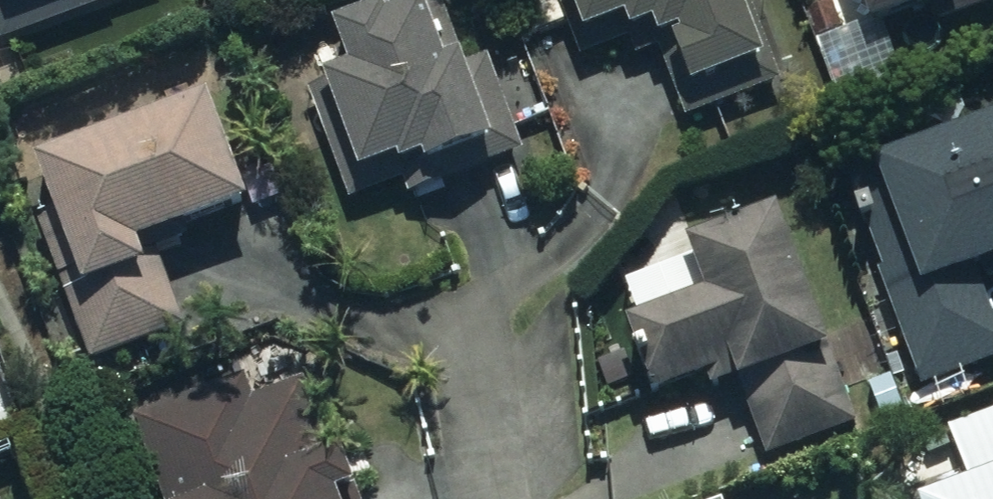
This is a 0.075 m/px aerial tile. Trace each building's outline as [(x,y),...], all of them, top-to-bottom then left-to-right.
[(22,9),(45,0),(18,0),(22,9)] [(467,151),(475,171),(529,151),(493,54),(470,62),(447,0),(401,0),(341,22),(358,66),(337,74),(371,166),(405,153),(409,163),(432,154),(435,163),(467,151)] [(588,60),(681,24),(713,107),(785,79),(755,0),(565,0),(588,60)] [(882,21),(940,0),(874,0),(882,21)] [(218,89),(42,151),(23,158),(98,370),(192,336),(156,235),(257,199),(218,89)] [(839,173),(919,386),(992,358),(992,287),(985,266),(992,263),(992,116),(839,173)] [(864,417),(787,201),(697,233),(704,252),(630,279),(673,400),(746,373),(773,450),(864,417)] [(140,415),(174,498),(348,498),(305,392),(274,405),(258,367),(140,415)] [(924,494),(925,498),(992,498),(992,408),(945,423),(964,481),(924,494)] [(0,498),(42,498),(37,486),(0,498)]
